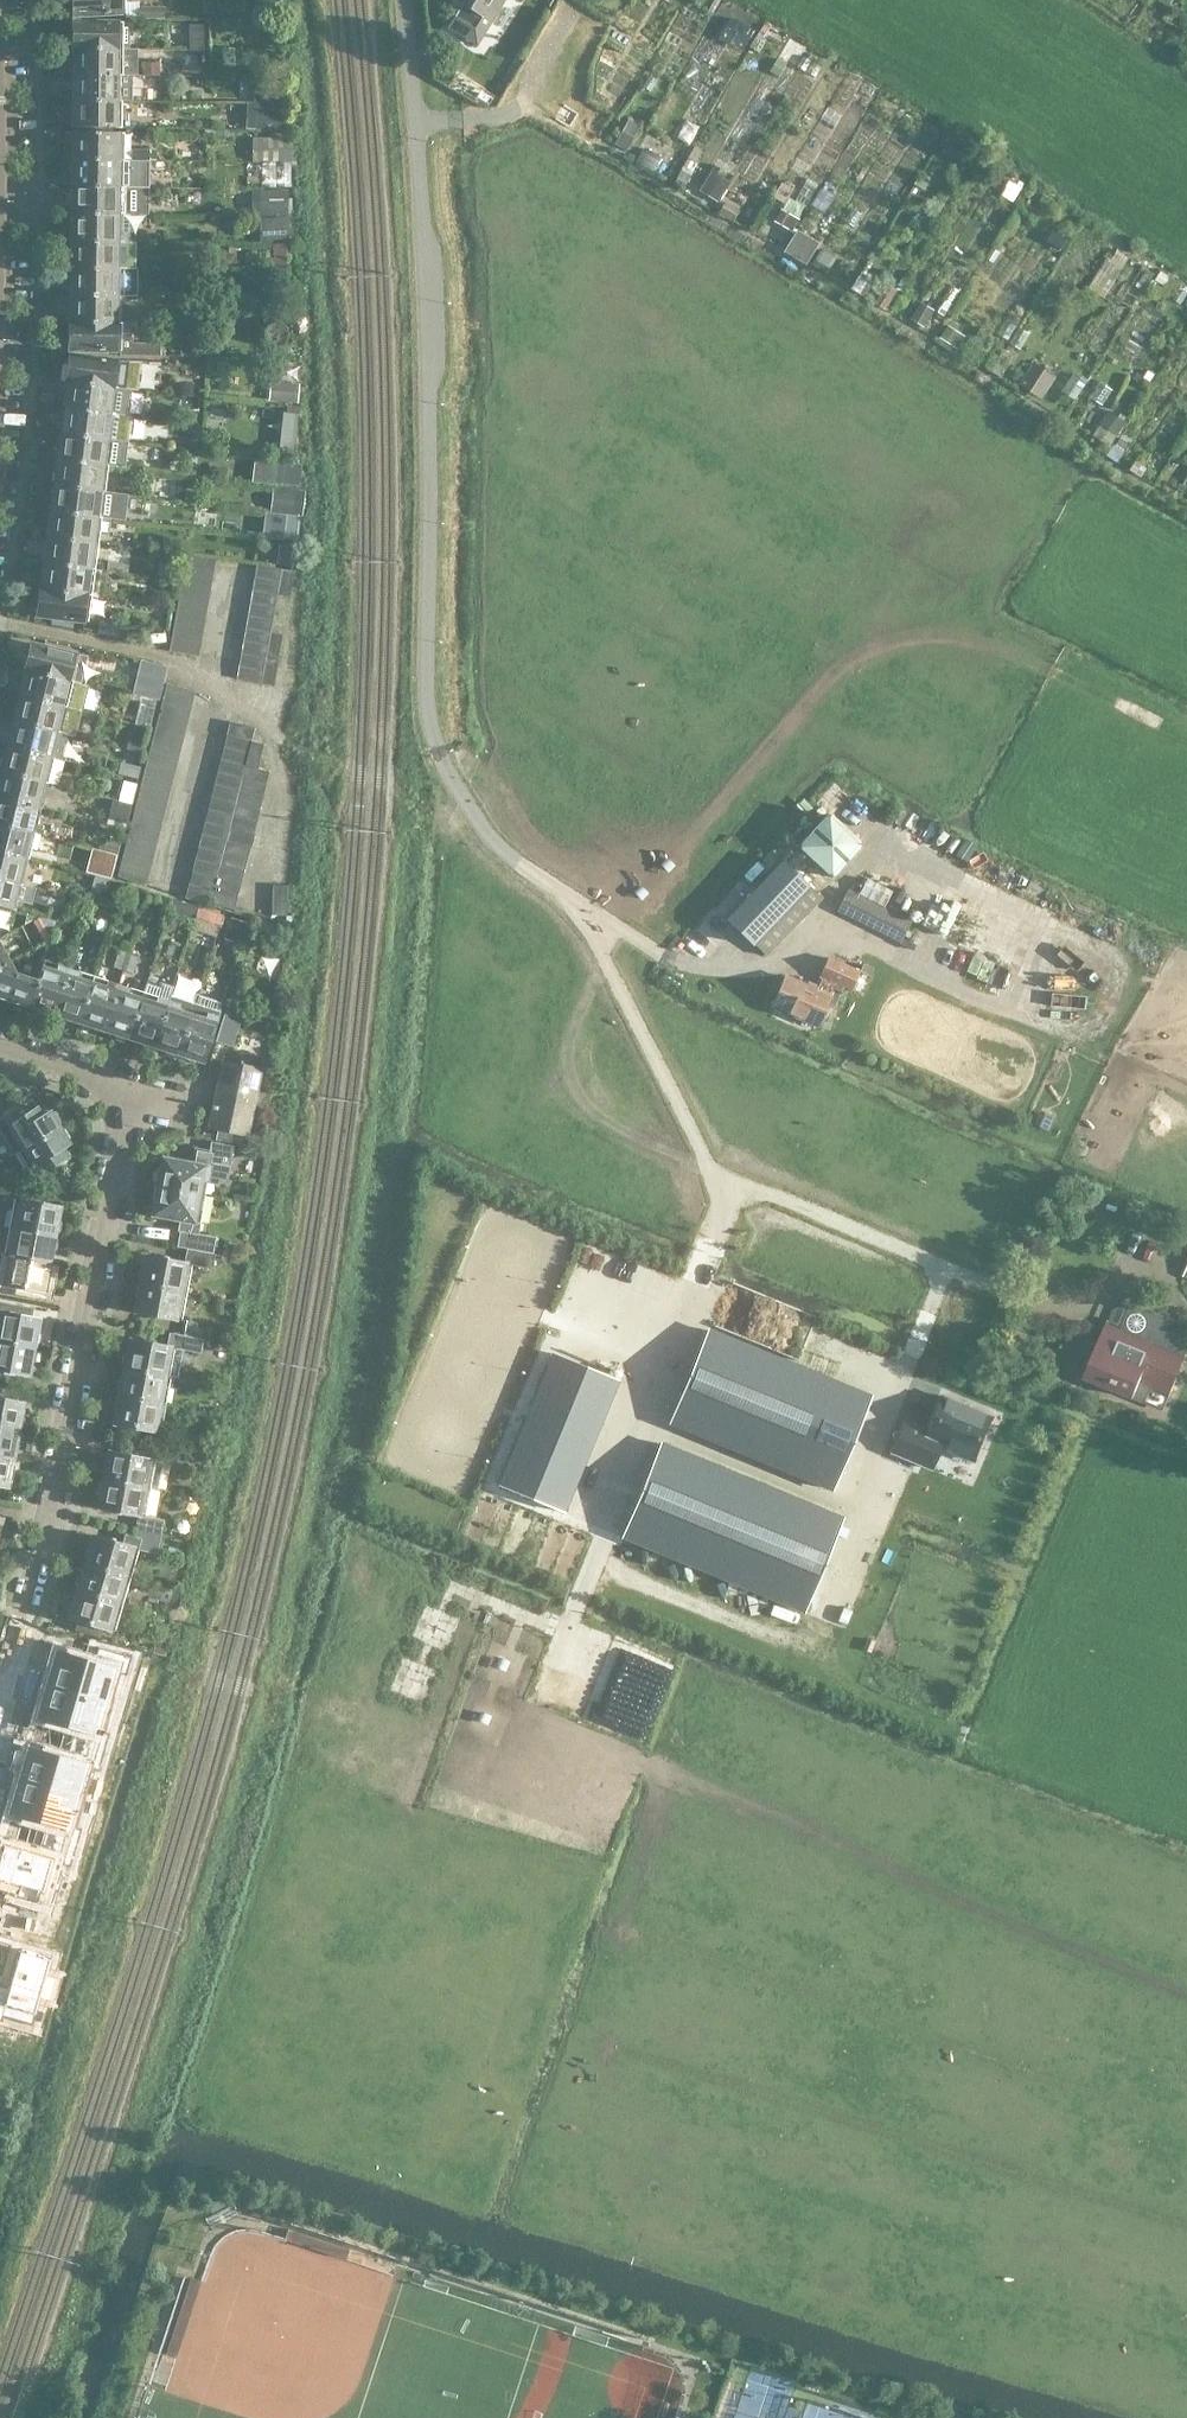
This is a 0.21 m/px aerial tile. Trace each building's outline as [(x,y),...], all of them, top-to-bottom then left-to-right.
[(70,1),(73,4),(74,16),(125,13),(124,0),(70,0),(70,1)] [(488,25),(489,26),(505,0),(460,0),(459,1),(463,3),(455,15),(478,30),(483,22),(488,25)] [(139,6),(139,17),(164,17),(164,6),(139,6)] [(73,49),(74,50),(117,50),(117,34),(122,34),(122,22),(73,21),(73,34),(71,35),(71,45),(73,47),(73,49)] [(203,49),(203,24),(188,24),(189,49),(203,49)] [(117,50),(74,50),(74,51),(71,52),(72,62),(74,63),(74,74),(122,75),(122,64),(117,64),(117,50)] [(74,100),(122,101),(131,101),(132,75),(122,75),(74,74),(74,86),(71,87),(71,97),(74,98),(74,100)] [(257,76),(257,77),(257,86),(254,86),(254,102),(268,103),(284,103),(284,77),(257,76)] [(122,101),(74,100),(74,103),(71,104),(71,114),(74,116),(73,127),(121,128),(121,116),(122,101)] [(284,103),(277,103),(268,103),(256,102),(256,130),(284,130),(284,103)] [(135,116),(135,128),(153,129),(153,116),(135,116)] [(628,119),(614,143),(626,150),(640,126),(628,119)] [(73,148),(73,159),(119,160),(149,160),(149,150),(119,150),(119,133),(74,132),(74,134),(70,137),(70,145),(73,148)] [(290,140),(284,140),(263,139),(262,159),(290,160),(290,140)] [(73,186),(72,187),(118,188),(119,160),(73,159),(73,160),(70,163),(70,172),(73,175),(73,186)] [(682,166),(673,183),(683,189),(693,171),(682,166)] [(701,187),(721,198),(732,177),(713,167),(701,187)] [(131,188),(146,188),(147,177),(132,176),(131,188)] [(72,202),(72,215),(129,216),(129,214),(118,214),(118,188),(72,187),(69,190),(69,199),(72,202)] [(259,215),(259,218),(288,218),(288,217),(287,217),(286,189),(258,190),(259,215)] [(717,213),(731,221),(739,209),(725,200),(717,213)] [(774,221),(791,231),(798,219),(781,209),(774,221)] [(72,232),(72,243),(117,243),(129,243),(129,232),(129,216),(72,215),(69,219),(69,228),(72,232)] [(260,242),(289,241),(288,218),(259,218),(260,242)] [(783,250),(784,251),(804,262),(812,248),(792,236),(783,250)] [(72,269),(116,270),(122,270),(122,258),(117,258),(117,243),(72,243),(69,245),(68,255),(72,259),(71,262),(72,269)] [(286,270),(285,243),(271,244),(273,271),(286,270)] [(901,293),(904,295),(898,306),(904,310),(911,299),(914,301),(927,281),(925,280),(928,275),(929,276),(932,270),(930,268),(941,251),(933,246),(918,268),(917,268),(909,280),(903,277),(898,285),(904,288),(901,293)] [(835,258),(823,250),(820,248),(810,264),(825,274),(835,258)] [(72,284),(72,297),(122,297),(122,285),(116,285),(116,270),(72,269),(69,272),(69,282),(72,284)] [(886,309),(898,290),(887,283),(875,302),(886,309)] [(71,310),(71,322),(136,323),(136,310),(122,310),(122,297),(72,297),(69,299),(69,308),(71,310)] [(906,321),(920,329),(927,319),(928,317),(914,308),(906,321)] [(136,323),(71,322),(70,322),(70,323),(67,325),(67,336),(70,338),(69,350),(121,351),(121,353),(124,353),(124,356),(160,356),(160,342),(132,342),(132,337),(121,337),(121,324),(136,324),(136,323)] [(967,338),(951,328),(943,341),(960,351),(967,338)] [(972,344),(974,345),(981,350),(989,337),(980,331),(972,344)] [(992,372),(996,374),(1001,377),(1012,355),(1004,351),(992,372)] [(66,383),(68,383),(117,389),(122,390),(124,375),(119,374),(120,362),(70,356),(69,367),(66,370),(65,378),(67,381),(66,383)] [(1044,401),(1057,381),(1033,366),(1021,386),(1044,401)] [(270,382),(269,401),(298,402),(298,384),(270,382)] [(65,407),(65,408),(109,413),(111,400),(116,401),(117,389),(68,383),(67,393),(64,395),(63,404),(65,407)] [(59,430),(61,433),(106,439),(107,426),(126,428),(127,416),(109,413),(65,408),(63,420),(60,421),(59,430)] [(197,409),(181,408),(180,421),(195,422),(197,409)] [(1088,434),(1099,417),(1086,408),(1075,426),(1088,434)] [(281,447),(297,448),(298,411),(283,410),(281,447)] [(1109,410),(1100,424),(1118,436),(1127,422),(1109,410)] [(194,450),(197,428),(184,427),(182,449),(194,450)] [(56,456),(58,460),(107,466),(122,468),(125,442),(106,439),(61,433),(60,446),(57,447),(56,456)] [(1107,455),(1111,458),(1118,463),(1126,451),(1114,444),(1107,455)] [(54,485),(54,486),(99,492),(101,477),(106,478),(107,466),(58,460),(56,472),(53,474),(52,482),(54,485)] [(278,461),(276,480),(299,484),(302,464),(278,461)] [(52,502),(51,513),(101,519),(102,507),(97,507),(99,492),(54,486),(54,488),(51,490),(50,498),(52,502)] [(274,490),(272,509),(290,511),(292,492),(274,490)] [(48,539),(92,544),(97,545),(99,533),(108,535),(110,520),(101,519),(51,513),(51,514),(48,516),(47,525),(49,528),(48,539)] [(300,517),(266,513),(263,536),(297,541),(300,517)] [(46,554),(45,564),(101,572),(101,570),(94,569),(95,559),(90,559),(92,544),(48,539),(47,540),(45,542),(44,551),(46,554)] [(279,548),(277,564),(291,566),(294,550),(279,548)] [(183,570),(211,574),(214,560),(186,556),(183,570)] [(123,563),(107,561),(106,572),(121,574),(123,563)] [(42,579),(41,590),(85,596),(90,596),(90,595),(98,596),(101,572),(45,564),(44,566),(42,568),(41,576),(42,579)] [(279,582),(281,570),(256,565),(254,578),(279,582)] [(209,588),(211,574),(183,570),(181,584),(209,588)] [(281,570),(279,582),(276,594),(289,597),(294,572),(281,570)] [(279,582),(254,578),(252,591),(276,595),(276,594),(279,582)] [(178,597),(206,602),(209,588),(181,584),(178,597)] [(85,596),(41,590),(40,590),(40,591),(37,593),(36,602),(38,605),(36,617),(87,623),(88,611),(83,610),(85,596)] [(276,595),(252,591),(249,603),(274,608),(276,595)] [(162,605),(164,607),(172,608),(174,595),(164,594),(162,605)] [(204,615),(206,602),(178,597),(176,611),(204,615)] [(274,608),(249,603),(247,616),(272,620),(274,608)] [(155,606),(151,628),(166,630),(170,608),(155,606)] [(173,625),(201,629),(204,615),(176,611),(173,625)] [(272,620),(247,616),(245,629),(269,633),(272,620)] [(199,643),(201,629),(173,625),(171,638),(199,643)] [(269,633),(245,629),(243,641),(267,646),(269,634),(269,633)] [(265,659),(278,661),(282,636),(269,634),(267,646),(265,658),(265,659)] [(199,643),(171,638),(168,652),(196,656),(199,643)] [(267,646),(243,641),(240,654),(265,658),(267,646)] [(25,670),(26,671),(67,681),(75,683),(78,669),(75,668),(79,656),(32,645),(29,656),(26,656),(24,666),(26,668),(25,670)] [(265,658),(240,654),(238,667),(263,671),(265,659),(265,658)] [(265,659),(263,671),(260,684),(273,686),(278,661),(265,659)] [(134,693),(141,695),(156,698),(164,666),(158,664),(142,660),(134,693)] [(238,667),(236,679),(260,684),(263,671),(238,667)] [(22,684),(20,696),(65,707),(68,695),(64,694),(67,681),(26,671),(25,672),(23,672),(21,682),(22,684)] [(162,699),(189,706),(193,692),(166,686),(162,699)] [(141,695),(140,699),(134,724),(150,728),(156,698),(141,695)] [(14,718),(13,721),(54,732),(58,717),(62,718),(65,707),(20,696),(17,706),(14,707),(12,716),(14,718)] [(159,713),(186,720),(189,706),(162,699),(159,713)] [(97,715),(79,710),(77,720),(94,725),(97,715)] [(155,726),(182,733),(186,720),(159,713),(155,726)] [(10,735),(7,746),(52,758),(56,759),(57,755),(60,755),(65,738),(61,738),(62,734),(54,732),(13,721),(13,723),(10,723),(8,733),(10,735)] [(229,721),(226,734),(250,740),(253,728),(229,721)] [(152,740),(179,747),(182,733),(155,726),(152,740)] [(247,753),(250,741),(250,740),(226,734),(223,746),(247,753)] [(148,754),(175,760),(179,747),(152,740),(148,754)] [(243,765),(256,769),(262,744),(250,741),(247,753),(243,765)] [(1,771),(42,782),(45,768),(50,769),(52,758),(7,746),(4,757),(1,758),(0,763),(0,768),(1,769),(1,771)] [(243,765),(247,753),(223,746),(219,759),(243,765)] [(175,760),(148,754),(144,767),(171,774),(175,760)] [(216,771),(240,778),(243,765),(219,759),(216,771)] [(136,778),(139,768),(120,763),(118,774),(136,778)] [(268,772),(256,769),(243,765),(240,778),(264,784),(268,772)] [(141,781),(168,788),(171,774),(144,767),(141,781)] [(40,808),(43,797),(39,796),(42,782),(1,771),(0,773),(0,774),(0,798),(40,808)] [(237,790),(240,778),(216,771),(213,784),(237,790)] [(261,797),(264,784),(240,778),(237,790),(237,791),(261,797)] [(123,780),(118,800),(131,804),(137,784),(123,780)] [(137,795),(164,801),(168,788),(141,781),(137,795)] [(233,803),(237,791),(237,790),(213,784),(210,796),(233,803)] [(258,809),(261,797),(237,791),(233,803),(258,809)] [(134,808),(161,815),(164,801),(137,795),(134,808)] [(230,815),(233,803),(210,796),(206,809),(230,815)] [(29,832),(32,819),(37,820),(40,808),(0,798),(0,825),(29,832)] [(113,799),(112,800),(106,823),(125,828),(131,804),(118,800),(113,799)] [(254,822),(258,809),(233,803),(230,815),(254,822)] [(130,822),(157,829),(161,815),(134,808),(130,822)] [(227,828),(230,815),(206,809),(203,821),(227,828)] [(797,842),(831,875),(863,842),(829,809),(797,842)] [(251,834),(254,822),(230,815),(227,828),(251,834)] [(224,840),(227,828),(203,821),(200,834),(224,840)] [(127,836),(153,842),(157,829),(130,822),(127,836)] [(27,859),(30,849),(36,850),(39,835),(29,832),(0,825),(0,852),(27,859)] [(223,840),(248,847),(251,834),(227,828),(224,840),(223,840)] [(220,852),(223,840),(224,840),(200,834),(196,846),(220,852)] [(123,849),(150,856),(153,842),(127,836),(123,849)] [(120,842),(119,842),(106,839),(103,851),(116,854),(118,854),(120,842)] [(245,859),(248,847),(223,840),(220,852),(220,853),(245,859)] [(217,865),(220,853),(220,852),(196,846),(193,859),(217,865)] [(119,863),(146,869),(150,856),(123,849),(119,863)] [(112,870),(116,854),(103,851),(96,850),(93,865),(112,870)] [(17,883),(20,869),(24,870),(27,859),(0,852),(0,879),(17,883)] [(241,872),(245,859),(220,853),(217,865),(241,872)] [(214,877),(217,865),(193,859),(190,871),(214,877)] [(119,863),(116,876),(142,885),(146,869),(119,863)] [(821,899),(807,886),(783,863),(726,922),(751,945),(753,944),(766,957),(821,899)] [(238,884),(241,872),(217,865),(214,877),(214,878),(238,884)] [(214,878),(214,877),(190,871),(186,884),(210,890),(214,878)] [(103,889),(106,879),(107,877),(92,872),(88,884),(103,889)] [(817,885),(819,886),(821,885),(822,884),(823,883),(824,882),(824,881),(825,880),(824,878),(824,877),(824,876),(823,875),(822,875),(821,874),(819,874),(818,874),(817,874),(815,875),(815,876),(814,877),(813,878),(813,879),(813,880),(813,881),(814,883),(814,884),(815,884),(817,885)] [(899,944),(910,923),(927,890),(903,878),(897,889),(866,874),(856,893),(848,889),(836,912),(899,944)] [(235,897),(238,884),(214,878),(210,890),(235,897)] [(0,879),(0,906),(15,910),(18,898),(13,897),(17,883),(0,879)] [(210,890),(186,884),(183,896),(207,903),(210,890)] [(269,886),(268,916),(283,916),(283,886),(269,886)] [(231,909),(235,897),(210,890),(207,903),(231,909)] [(167,915),(192,923),(198,907),(198,906),(172,898),(167,915)] [(108,902),(104,912),(113,915),(117,905),(108,902)] [(190,929),(191,929),(216,937),(223,914),(198,907),(192,923),(190,929)] [(230,917),(230,918),(223,939),(242,945),(248,923),(230,917)] [(896,946),(870,933),(863,947),(888,960),(896,946)] [(50,941),(32,951),(40,961),(43,961),(50,941)] [(78,1022),(79,1022),(92,981),(78,977),(80,973),(78,972),(86,946),(77,943),(68,969),(54,1014),(65,1017),(66,1021),(76,1023),(78,1022)] [(10,962),(0,944),(0,968),(10,962)] [(168,944),(166,954),(176,957),(179,947),(169,944),(168,944)] [(123,971),(129,953),(118,949),(112,967),(123,971)] [(138,956),(129,953),(123,971),(133,974),(138,956)] [(816,1027),(826,1005),(835,1009),(844,988),(850,991),(858,973),(828,959),(820,977),(823,978),(817,992),(784,977),(771,1007),(816,1027)] [(38,979),(16,972),(10,962),(0,968),(0,996),(11,999),(11,1003),(20,1005),(22,1004),(29,1005),(38,979)] [(44,1011),(54,1014),(68,969),(57,965),(56,970),(42,965),(38,979),(29,1005),(29,1006),(32,1007),(32,1010),(42,1012),(44,1011)] [(94,1027),(104,1030),(118,985),(108,982),(106,986),(92,981),(79,1022),(82,1023),(82,1026),(91,1028),(94,1027)] [(143,1043),(154,1046),(172,987),(159,983),(158,986),(146,983),(142,997),(141,997),(129,1038),(132,1039),(132,1042),(141,1045),(143,1043)] [(127,1038),(129,1038),(141,997),(129,993),(130,988),(118,985),(104,1030),(115,1034),(116,1037),(125,1040),(127,1038)] [(177,1054),(178,1054),(197,995),(172,987),(154,1046),(165,1050),(165,1053),(174,1055),(177,1054)] [(204,1063),(219,1017),(224,1004),(197,995),(178,1054),(181,1055),(182,1058),(191,1060),(193,1059),(204,1063)] [(227,1005),(215,1042),(231,1047),(244,1011),(227,1005)] [(222,1062),(213,1106),(209,1128),(247,1136),(260,1070),(259,1069),(261,1060),(258,1056),(246,1053),(242,1056),(240,1066),(222,1062)] [(15,1154),(59,1128),(59,1127),(60,1123),(56,1115),(52,1115),(51,1113),(42,1117),(37,1108),(9,1126),(14,1134),(5,1139),(15,1154)] [(59,1128),(15,1154),(24,1170),(33,1166),(38,1174),(67,1157),(61,1148),(69,1144),(68,1141),(69,1138),(65,1131),(61,1130),(59,1128)] [(199,1195),(202,1179),(218,1182),(226,1177),(227,1167),(230,1168),(231,1166),(228,1166),(232,1148),(213,1145),(211,1153),(197,1151),(194,1165),(163,1159),(162,1171),(157,1172),(156,1182),(159,1184),(158,1186),(199,1195)] [(198,1234),(200,1223),(202,1211),(202,1210),(196,1209),(199,1195),(158,1186),(157,1190),(154,1191),(152,1200),(155,1202),(153,1214),(180,1219),(178,1230),(180,1231),(178,1246),(187,1248),(213,1252),(216,1237),(198,1234)] [(220,1199),(233,1201),(235,1192),(222,1189),(220,1199)] [(9,1226),(56,1235),(56,1233),(60,1231),(61,1223),(58,1219),(60,1211),(61,1207),(15,1198),(13,1211),(7,1210),(4,1226),(9,1226)] [(233,1201),(220,1199),(218,1209),(232,1211),(233,1201)] [(55,1237),(56,1235),(9,1226),(4,1253),(51,1262),(53,1250),(57,1248),(58,1239),(55,1237)] [(141,1281),(140,1283),(181,1290),(184,1276),(189,1277),(192,1264),(212,1268),(215,1254),(213,1253),(213,1252),(187,1248),(185,1263),(170,1260),(170,1257),(161,1255),(160,1258),(146,1255),(143,1268),(139,1270),(138,1278),(141,1281)] [(4,1253),(0,1253),(0,1270),(1,1270),(0,1277),(0,1283),(45,1291),(48,1278),(51,1276),(53,1267),(50,1265),(51,1262),(4,1253)] [(178,1305),(181,1290),(140,1283),(140,1285),(136,1287),(134,1296),(137,1299),(135,1311),(150,1314),(149,1318),(158,1320),(159,1316),(181,1320),(184,1306),(178,1305)] [(1085,1378),(1163,1410),(1169,1396),(1186,1350),(1186,1325),(1118,1297),(1085,1378)] [(34,1346),(35,1344),(39,1344),(41,1335),(37,1332),(40,1319),(0,1311),(0,1340),(34,1346)] [(183,1335),(193,1337),(196,1322),(186,1320),(183,1335)] [(712,1326),(674,1418),(835,1486),(874,1394),(712,1326)] [(124,1366),(165,1374),(168,1360),(173,1361),(176,1348),(200,1352),(203,1338),(193,1337),(183,1335),(169,1332),(167,1346),(153,1344),(154,1340),(145,1339),(145,1342),(130,1339),(127,1353),(123,1354),(121,1363),(124,1366)] [(29,1375),(31,1361),(35,1361),(37,1352),(34,1350),(34,1346),(0,1340),(0,1369),(29,1375)] [(553,1350),(498,1482),(564,1509),(619,1378),(553,1350)] [(119,1394),(160,1402),(165,1374),(124,1366),(122,1380),(118,1381),(116,1390),(119,1393),(119,1394)] [(904,1418),(891,1448),(930,1464),(939,1442),(974,1457),(992,1413),(940,1391),(925,1427),(904,1418)] [(160,1402),(119,1394),(117,1408),(113,1409),(111,1418),(114,1420),(114,1423),(155,1431),(160,1402)] [(18,1431),(19,1429),(22,1427),(24,1418),(21,1415),(24,1402),(0,1398),(0,1428),(18,1431)] [(197,1403),(196,1409),(195,1414),(212,1417),(214,1406),(197,1403)] [(195,1414),(196,1409),(182,1406),(180,1416),(195,1418),(195,1414)] [(18,1431),(0,1428),(0,1455),(13,1458),(15,1447),(19,1445),(21,1436),(18,1433),(18,1431)] [(664,1441),(626,1532),(805,1608),(844,1516),(664,1441)] [(103,1466),(101,1475),(104,1477),(104,1478),(144,1486),(147,1473),(152,1474),(154,1461),(176,1464),(178,1450),(157,1446),(154,1460),(133,1456),(134,1454),(124,1452),(124,1455),(109,1452),(106,1465),(103,1466)] [(0,1455),(0,1485),(8,1486),(10,1474),(14,1472),(16,1463),(13,1460),(13,1458),(0,1455)] [(144,1516),(146,1503),(141,1502),(144,1486),(104,1478),(103,1481),(99,1483),(97,1493),(100,1495),(98,1508),(113,1510),(113,1513),(122,1515),(122,1512),(140,1515),(137,1530),(162,1536),(165,1519),(144,1516)] [(130,1575),(137,1549),(158,1555),(162,1536),(137,1530),(133,1547),(116,1542),(117,1539),(109,1537),(108,1540),(92,1536),(89,1548),(86,1548),(83,1558),(85,1561),(85,1562),(130,1575)] [(77,1589),(138,1606),(140,1601),(124,1597),(130,1575),(85,1562),(81,1575),(78,1575),(75,1585),(78,1587),(77,1589)] [(77,1589),(74,1601),(70,1602),(67,1611),(70,1614),(66,1626),(99,1636),(102,1626),(115,1630),(123,1603),(138,1607),(138,1606),(77,1589)] [(53,1665),(48,1683),(49,1684),(107,1701),(116,1672),(125,1675),(131,1656),(97,1646),(93,1662),(58,1652),(54,1665),(53,1665)] [(49,1684),(39,1716),(74,1726),(70,1742),(103,1752),(108,1733),(99,1730),(107,1701),(49,1684)] [(30,1748),(21,1780),(80,1797),(88,1768),(98,1770),(103,1752),(70,1742),(65,1758),(30,1748)] [(15,1799),(12,1812),(47,1822),(42,1838),(75,1847),(81,1829),(71,1826),(80,1797),(21,1780),(20,1780),(14,1798),(15,1799)] [(18,1885),(16,1895),(36,1901),(38,1891),(48,1894),(57,1863),(70,1866),(75,1847),(42,1838),(37,1854),(2,1844),(1,1847),(0,1846),(0,1848),(0,1880),(18,1885)] [(1,2021),(4,2011),(33,2019),(40,1995),(45,1997),(51,1979),(45,1977),(51,1959),(38,1955),(38,1954),(22,1949),(22,1950),(19,1949),(8,1987),(0,1984),(0,2020),(1,2021)]
